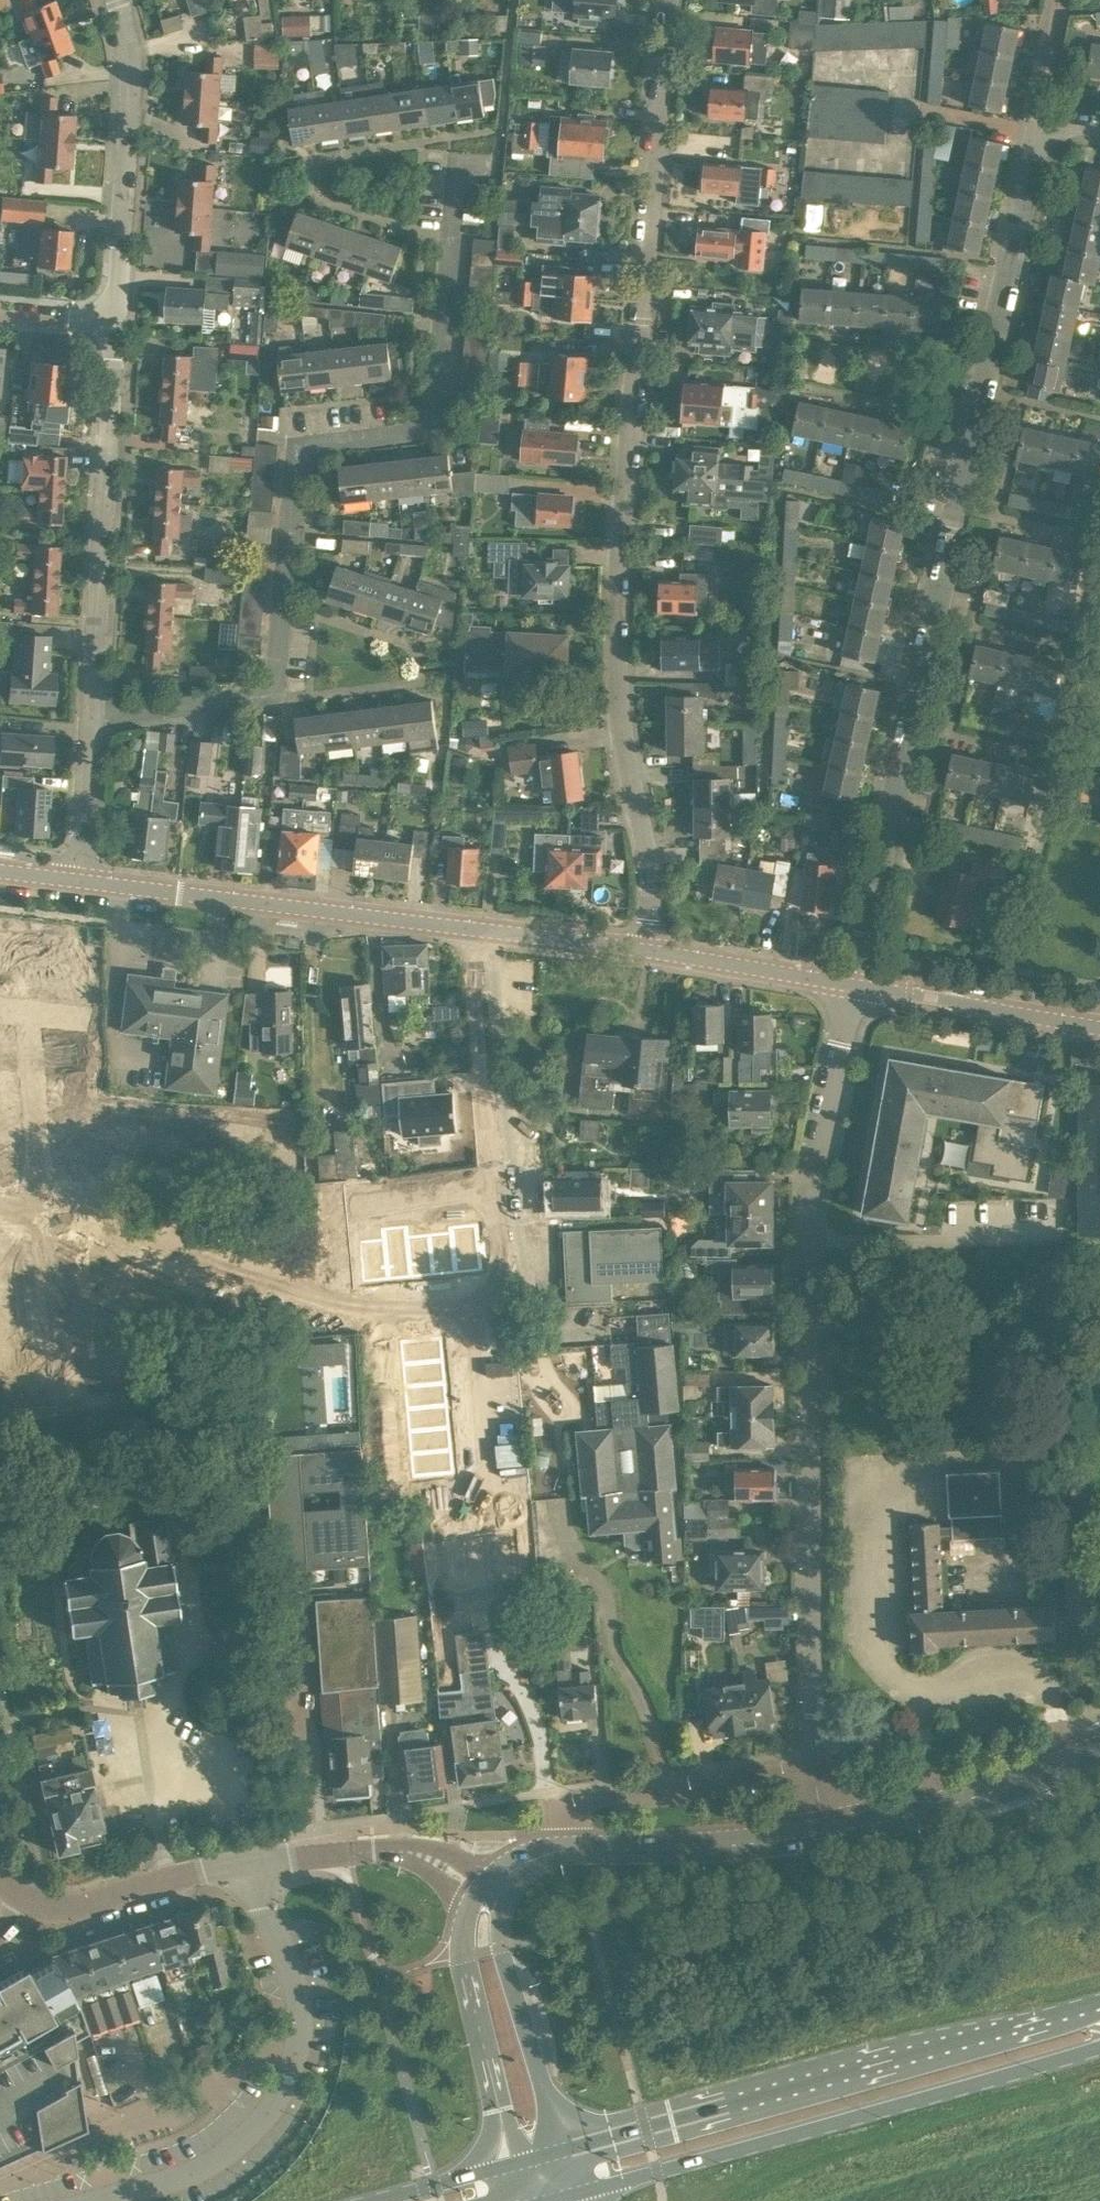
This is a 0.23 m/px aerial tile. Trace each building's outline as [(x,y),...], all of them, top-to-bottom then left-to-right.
[(10,5),(8,0),(0,0),(0,9),(10,5)] [(32,38),(64,27),(54,0),(36,7),(33,0),(18,0),(32,38)] [(192,16),(207,12),(203,0),(187,0),(192,16)] [(575,15),(615,18),(615,14),(616,3),(616,0),(563,0),(563,4),(576,5),(575,15)] [(753,1),(752,12),(777,15),(779,0),(745,0),(753,1)] [(850,20),(851,0),(822,0),(821,12),(821,18),(850,20)] [(985,14),(998,12),(996,0),(983,0),(985,14)] [(890,8),(890,21),(900,21),(910,20),(909,7),(890,8)] [(801,10),(800,23),(815,24),(820,24),(821,12),(801,10)] [(180,14),(161,19),(165,33),(183,27),(180,14)] [(309,17),(282,18),(282,38),(309,38),(309,17)] [(330,17),(320,17),(320,32),(330,32),(330,17)] [(506,30),(506,17),(487,17),(486,30),(506,30)] [(948,17),(947,21),(945,48),(960,49),(962,17),(948,17)] [(935,19),(932,47),(945,48),(947,21),(935,19)] [(477,30),(477,20),(462,21),(462,31),(477,30)] [(910,20),(900,21),(902,47),(911,47),(914,47),(912,20),(910,20)] [(926,20),(912,20),(914,47),(924,46),(926,20)] [(883,22),(876,22),(877,48),(884,48),(890,48),(888,21),(883,22)] [(890,21),(888,21),(890,48),(898,47),(902,47),(900,21),(890,21)] [(272,22),(262,23),(264,37),(274,36),(272,22)] [(402,33),(417,32),(416,22),(402,23),(402,33)] [(791,22),(790,33),(803,34),(816,36),(815,24),(800,23),(791,22)] [(856,23),(852,23),(853,49),(857,49),(865,49),(864,22),(856,23)] [(870,22),(864,22),(865,49),(871,49),(877,48),(876,22),(870,22)] [(988,22),(982,50),(1013,56),(1019,29),(988,22)] [(829,24),(827,24),(829,50),(830,50),(841,50),(840,23),(829,24)] [(843,23),(840,23),(841,50),(844,50),(853,49),(852,23),(843,23)] [(820,24),(815,24),(816,36),(817,51),(829,50),(827,24),(820,24)] [(64,27),(32,38),(18,43),(27,68),(41,63),(46,77),(59,72),(54,57),(72,50),(64,27)] [(713,58),(748,61),(750,48),(757,49),(758,33),(715,29),(713,58)] [(540,45),(541,32),(518,30),(517,44),(521,44),(540,45)] [(803,34),(802,49),(817,51),(816,36),(803,34)] [(321,40),(308,41),(309,63),(322,62),(321,40)] [(446,40),(446,50),(460,49),(460,40),(446,40)] [(391,42),(391,52),(405,51),(405,41),(391,42)] [(418,41),(419,51),(433,50),(432,41),(418,41)] [(363,43),(364,53),(378,52),(377,42),(363,43)] [(336,44),(336,54),(350,53),(350,43),(336,44)] [(1099,76),(1099,44),(1092,43),(1087,74),(1099,76)] [(277,44),(256,44),(256,67),(277,67),(277,44)] [(540,45),(521,44),(519,64),(544,66),(546,46),(540,45)] [(932,47),(930,75),(943,76),(945,48),(932,47)] [(572,67),(571,80),(609,84),(609,79),(612,76),(613,70),(610,68),(611,54),(574,50),(572,52),(561,51),(560,66),(572,67)] [(982,50),(976,78),(1007,84),(1013,56),(982,50)] [(188,73),(186,99),(220,102),(222,59),(207,58),(206,74),(188,73)] [(711,115),(745,118),(745,116),(757,117),(759,98),(765,98),(773,92),(774,76),(745,74),(744,91),(713,88),(711,115)] [(943,76),(930,75),(928,103),(941,104),(943,76)] [(1007,84),(976,78),(970,105),(1001,112),(1007,84)] [(479,80),(450,85),(456,118),(484,114),(479,80)] [(383,81),(368,84),(375,131),(402,127),(397,93),(385,94),(383,81)] [(341,88),(343,101),(349,135),(375,131),(368,84),(341,88)] [(812,84),(810,110),(827,112),(829,86),(825,86),(812,84)] [(450,85),(424,89),(429,122),(456,118),(450,85)] [(829,86),(827,112),(839,113),(841,87),(838,87),(829,86)] [(841,87),(839,113),(851,114),(853,88),(850,88),(841,87)] [(316,105),(315,105),(321,139),(349,135),(343,101),(330,103),(327,88),(314,90),(316,105)] [(853,88),(851,114),(863,115),(865,89),(863,89),(853,88)] [(424,89),(397,93),(402,127),(429,122),(424,89)] [(865,89),(863,115),(875,116),(877,90),(876,90),(865,89)] [(877,90),(875,116),(886,117),(889,91),(877,90)] [(42,96),(39,141),(73,143),(75,115),(55,114),(56,97),(42,96)] [(220,102),(186,99),(184,126),(203,127),(201,143),(217,144),(220,102)] [(321,139),(315,105),(289,109),(295,143),(321,139)] [(810,110),(807,136),(820,137),(824,137),(827,112),(810,110)] [(827,112),(824,137),(836,138),(839,113),(827,112)] [(553,115),(552,135),(604,139),(605,122),(595,121),(596,114),(578,113),(577,119),(564,118),(564,116),(553,115)] [(839,113),(836,138),(848,139),(851,114),(839,113)] [(851,114),(848,139),(858,140),(860,141),(863,115),(851,114)] [(863,115),(860,141),(871,142),(872,142),(875,116),(863,115)] [(875,116),(872,142),(884,143),(886,117),(875,116)] [(525,121),(524,132),(538,134),(539,122),(525,121)] [(514,132),(515,132),(524,132),(525,123),(515,123),(514,132)] [(753,127),(749,127),(742,128),(742,137),(753,138),(753,127)] [(925,127),(923,155),(936,156),(939,128),(925,127)] [(261,128),(260,138),(251,137),(251,152),(273,153),(274,129),(261,128)] [(523,147),(524,132),(515,132),(514,132),(513,158),(522,159),(523,153),(523,147)] [(538,134),(524,132),(523,147),(537,149),(538,134)] [(604,139),(552,135),(550,155),(602,160),(604,139)] [(971,135),(965,163),(996,169),(1002,142),(971,135)] [(73,143),(39,141),(36,182),(50,183),(51,167),(71,168),(73,143)] [(291,157),(290,147),(276,147),(277,157),(291,157)] [(923,155),(921,183),(934,184),(936,156),(923,155)] [(702,191),(748,195),(750,167),(739,166),(704,163),(702,191)] [(965,163),(959,190),(990,197),(996,169),(965,163)] [(1080,191),(1099,195),(1099,166),(1087,163),(1080,191)] [(181,181),(179,208),(212,210),(215,167),(200,166),(199,183),(181,181)] [(760,185),(774,186),(776,169),(762,168),(760,185)] [(801,196),(813,197),(816,171),(803,170),(801,196)] [(816,171),(813,197),(825,198),(828,172),(816,171)] [(828,172),(825,198),(829,199),(838,199),(840,173),(831,172),(828,172)] [(840,173),(838,199),(843,200),(850,201),(852,174),(845,173),(840,173)] [(852,174),(850,201),(856,201),(862,202),(865,175),(859,175),(852,174)] [(865,175),(862,202),(870,202),(874,203),(877,176),(872,176),(865,175)] [(877,176),(874,203),(884,203),(887,204),(889,177),(886,177),(877,176)] [(889,177),(887,204),(898,204),(899,205),(901,178),(900,178),(889,177)] [(901,178),(899,205),(911,206),(914,179),(901,178)] [(921,183),(919,211),(932,212),(934,184),(921,183)] [(526,200),(525,211),(597,217),(599,196),(571,194),(571,189),(542,186),(540,202),(526,200)] [(959,190),(953,217),(984,224),(990,197),(959,190)] [(1074,218),(1099,224),(1099,195),(1080,191),(1074,218)] [(42,223),(44,201),(2,197),(0,219),(42,223)] [(212,210),(179,208),(178,234),(195,235),(194,252),(210,253),(212,210)] [(597,217),(525,211),(524,224),(538,225),(537,240),(564,243),(564,237),(595,240),(597,217)] [(932,212),(919,211),(916,239),(930,240),(932,212)] [(286,247),(311,256),(323,221),(297,213),(292,230),(287,245),(286,247)] [(984,224),(953,217),(947,245),(978,251),(984,224)] [(1068,246),(1098,253),(1099,245),(1099,224),(1074,218),(1068,246)] [(311,256),(337,264),(349,230),(323,221),(311,256)] [(497,249),(513,250),(515,226),(499,225),(497,249)] [(37,265),(52,266),(52,267),(53,269),(53,270),(54,271),(54,272),(56,273),(58,273),(59,273),(60,273),(61,272),(62,272),(63,271),(64,270),(64,269),(64,268),(68,268),(72,231),(30,226),(28,246),(39,247),(37,265)] [(292,230),(282,227),(277,242),(287,245),(292,230)] [(696,256),(731,260),(731,258),(737,259),(737,260),(755,262),(755,269),(763,270),(765,233),(739,231),(739,241),(734,241),(735,230),(699,227),(698,232),(696,233),(695,240),(698,242),(696,256)] [(337,264),(364,273),(375,239),(349,230),(337,264)] [(474,238),(473,251),(495,253),(496,240),(474,238)] [(375,239),(364,273),(390,282),(402,248),(375,239)] [(834,260),(836,247),(806,244),(805,257),(834,260)] [(1068,246),(1062,273),(1083,278),(1092,280),(1098,253),(1068,246)] [(834,260),(862,263),(863,249),(836,247),(834,260)] [(496,264),(522,266),(523,252),(497,249),(496,264)] [(862,263),(889,265),(891,252),(863,249),(862,263)] [(265,255),(216,251),(215,277),(233,279),(259,281),(262,281),(265,255)] [(473,251),(472,265),(494,267),(495,253),(473,251)] [(889,265),(917,268),(918,254),(891,252),(889,265)] [(917,268),(943,271),(946,257),(918,254),(917,268)] [(472,265),(471,278),(492,280),(494,267),(472,265)] [(1051,271),(1045,299),(1077,306),(1083,278),(1062,273),(1051,271)] [(542,279),(541,291),(590,295),(592,275),(560,272),(559,281),(542,279)] [(471,278),(470,291),(491,293),(492,280),(471,278)] [(257,311),(259,281),(233,279),(231,309),(257,311)] [(520,280),(519,289),(534,290),(534,282),(520,280)] [(205,291),(168,288),(167,304),(164,306),(163,312),(166,314),(166,319),(203,321),(204,307),(228,309),(229,293),(205,291)] [(800,320),(828,322),(830,290),(802,288),(800,320)] [(266,289),(266,298),(280,300),(280,290),(266,289)] [(302,299),(303,290),(293,289),(292,298),(302,299)] [(534,290),(519,289),(518,303),(533,305),(534,290)] [(303,300),(317,301),(318,292),(304,290),(303,300)] [(828,322),(856,324),(859,292),(830,290),(828,322)] [(491,293),(470,291),(468,305),(490,307),(491,293)] [(590,295),(541,291),(540,306),(556,308),(555,317),(588,320),(590,295)] [(359,306),(385,308),(387,295),(360,292),(359,306)] [(856,324),(884,326),(887,294),(859,292),(856,324)] [(331,303),(345,304),(346,294),(332,293),(331,303)] [(884,326),(912,328),(915,297),(887,294),(884,326)] [(915,297),(912,328),(941,331),(943,299),(915,297)] [(280,300),(266,298),(265,308),(266,309),(266,318),(278,318),(280,300)] [(1045,299),(1039,326),(1071,334),(1077,306),(1045,299)] [(692,306),(690,324),(767,331),(768,317),(748,315),(748,309),(734,308),(735,304),(714,302),(713,308),(692,306)] [(301,315),(330,318),(330,308),(302,305),(301,315)] [(343,319),(358,324),(359,311),(330,308),(330,318),(343,319)] [(359,311),(358,324),(384,327),(385,314),(359,311)] [(261,345),(262,314),(253,313),(251,345),(261,345)] [(767,331),(690,324),(689,343),(700,344),(699,352),(729,355),(730,353),(731,342),(765,346),(767,331)] [(1039,326),(1032,356),(1064,363),(1071,334),(1039,326)] [(465,336),(465,348),(487,350),(488,337),(466,335),(465,336)] [(388,343),(360,346),(364,380),(392,377),(388,343)] [(258,361),(259,346),(231,345),(230,359),(247,361),(258,361)] [(310,386),(306,353),(293,354),(292,348),(288,345),(280,345),(277,349),(278,355),(282,389),(310,386)] [(360,346),(333,350),(336,383),(364,380),(360,346)] [(167,354),(164,389),(189,390),(215,392),(218,349),(196,347),(195,357),(191,357),(191,356),(167,354)] [(465,348),(463,361),(485,363),(487,350),(465,348)] [(333,350),(306,353),(310,386),(336,383),(333,350)] [(485,363),(485,370),(508,372),(509,353),(486,351),(485,363)] [(515,351),(514,372),(535,374),(582,378),(584,356),(552,353),(551,363),(536,362),(536,361),(527,360),(528,352),(515,351)] [(392,372),(407,370),(405,356),(390,359),(392,372)] [(1088,384),(1091,369),(1064,363),(1032,356),(1026,382),(1030,383),(1027,395),(1045,399),(1048,387),(1058,389),(1061,378),(1088,384)] [(42,432),(49,361),(38,360),(38,363),(30,363),(27,390),(24,389),(23,399),(26,400),(26,402),(33,403),(31,420),(30,429),(23,428),(22,443),(36,445),(37,431),(42,432)] [(62,363),(49,361),(42,432),(63,433),(64,424),(65,424),(69,395),(72,395),(73,387),(70,387),(72,367),(62,366),(62,363)] [(463,361),(462,373),(484,376),(485,363),(463,361)] [(535,374),(514,372),(513,384),(526,385),(526,387),(534,387),(548,388),(548,397),(580,401),(582,378),(535,374)] [(686,381),(684,399),(780,408),(782,390),(686,381)] [(483,389),(461,386),(460,402),(482,404),(483,389)] [(189,391),(189,390),(164,389),(162,423),(165,423),(163,441),(175,442),(176,424),(187,425),(189,391)] [(780,408),(684,399),(682,419),(745,425),(746,421),(779,424),(780,408)] [(793,433),(820,439),(827,407),(799,401),(793,433)] [(820,439),(848,445),(855,413),(827,407),(820,439)] [(481,413),(480,413),(478,428),(498,429),(499,415),(481,413)] [(848,445),(876,451),(882,420),(855,413),(848,445)] [(882,420),(876,451),(903,457),(910,426),(882,420)] [(1018,458),(1046,464),(1052,433),(1024,427),(1018,458)] [(534,442),(518,441),(505,440),(504,456),(517,457),(544,459),(575,462),(576,450),(579,449),(580,442),(577,440),(577,436),(535,432),(534,442)] [(1046,464),(1073,470),(1080,439),(1052,433),(1046,464)] [(269,435),(258,434),(258,443),(268,444),(269,435)] [(1073,470),(1099,476),(1099,443),(1080,439),(1073,470)] [(279,446),(257,445),(256,456),(278,458),(279,446)] [(677,454),(676,471),(753,479),(754,465),(718,462),(719,447),(701,446),(700,449),(685,448),(685,454),(677,454)] [(252,469),(253,456),(232,454),(231,468),(252,469)] [(449,454),(420,457),(424,492),(452,489),(453,495),(474,494),(475,470),(453,473),(453,469),(451,469),(449,454)] [(38,469),(37,491),(62,492),(64,457),(39,456),(39,458),(22,457),(21,468),(38,469)] [(278,458),(256,456),(255,469),(276,471),(278,458)] [(420,457),(393,461),(397,496),(424,492),(420,457)] [(393,461),(365,464),(370,499),(397,496),(393,461)] [(370,499),(365,464),(339,467),(343,502),(370,499)] [(781,481),(809,487),(812,473),(784,467),(781,481)] [(159,468),(157,502),(181,504),(183,484),(201,486),(202,472),(159,468)] [(766,480),(767,470),(754,468),(753,479),(766,480)] [(276,471),(255,469),(253,482),(275,484),(276,471)] [(727,507),(728,498),(749,500),(749,498),(770,500),(771,480),(766,480),(753,479),(676,471),(674,490),(685,491),(684,503),(727,507)] [(475,490),(509,493),(510,475),(476,472),(475,490)] [(809,487),(837,493),(840,479),(812,473),(809,487)] [(837,493),(864,499),(867,485),(840,479),(837,493)] [(275,484),(253,482),(252,496),(274,498),(275,484)] [(867,485),(864,499),(892,505),(895,491),(867,485)] [(62,492),(37,491),(36,511),(20,510),(19,522),(35,523),(35,525),(60,527),(62,492)] [(515,524),(537,526),(538,521),(570,524),(570,519),(573,518),(574,511),(571,509),(572,497),(513,492),(512,508),(517,509),(515,524)] [(1008,505),(1035,511),(1038,499),(1011,493),(1008,505)] [(252,496),(251,509),(273,510),(274,498),(252,496)] [(1035,511),(1063,517),(1066,505),(1038,499),(1035,511)] [(785,500),(784,528),(798,528),(800,500),(785,500)] [(181,504),(157,502),(154,536),(157,536),(156,554),(167,554),(168,537),(179,538),(181,504)] [(1066,505),(1063,517),(1090,523),(1093,511),(1066,505)] [(273,510),(251,509),(249,526),(273,528),(274,513),(272,513),(273,510)] [(874,515),(867,543),(897,550),(903,522),(874,515)] [(343,533),(370,535),(371,521),(344,519),(343,533)] [(470,543),(471,525),(452,523),(450,542),(454,542),(470,543)] [(689,541),(718,544),(720,528),(691,525),(689,541)] [(249,526),(248,539),(270,541),(270,543),(271,543),(273,528),(249,526)] [(387,536),(402,538),(403,528),(388,526),(387,536)] [(784,528),(783,556),(797,557),(798,528),(784,528)] [(415,539),(430,540),(430,530),(415,529),(415,539)] [(994,567),(1022,573),(1029,542),(1001,536),(994,567)] [(341,552),(368,554),(369,540),(343,538),(341,552)] [(248,539),(246,553),(269,554),(270,543),(270,541),(248,539)] [(385,553),(400,554),(401,543),(386,541),(385,553)] [(469,556),(470,543),(454,542),(453,555),(469,556)] [(1022,573),(1050,579),(1056,548),(1029,542),(1022,573)] [(401,543),(400,554),(428,556),(429,545),(401,543)] [(867,543),(861,571),(891,578),(897,550),(867,543)] [(33,559),(32,580),(58,582),(60,548),(34,546),(34,547),(18,546),(17,558),(33,559)] [(685,546),(684,559),(715,560),(715,547),(685,546)] [(1056,548),(1050,579),(1077,585),(1084,554),(1056,548)] [(566,566),(565,566),(566,549),(552,549),(552,561),(538,561),(538,556),(523,555),(523,560),(495,559),(494,576),(508,577),(507,592),(522,593),(522,594),(565,596),(565,593),(569,590),(569,582),(565,579),(566,566)] [(762,566),(763,550),(745,549),(744,565),(762,566)] [(246,553),(245,566),(268,568),(269,554),(246,553)] [(222,558),(196,556),(195,566),(206,567),(206,566),(238,568),(238,559),(222,558)] [(783,556),(781,584),(795,585),(797,557),(783,556)] [(205,581),(237,583),(238,568),(206,566),(206,567),(205,581)] [(245,566),(244,579),(266,581),(268,568),(245,566)] [(326,602),(352,610),(363,575),(337,566),(326,602)] [(861,571),(855,599),(884,605),(891,578),(861,571)] [(352,610),(378,618),(389,583),(363,575),(352,610)] [(244,579),(243,592),(265,594),(266,581),(244,579)] [(58,582),(32,580),(31,602),(14,601),(14,612),(31,613),(31,615),(56,616),(58,582)] [(415,590),(404,626),(431,634),(435,623),(452,628),(456,592),(418,580),(415,590)] [(151,582),(149,614),(174,616),(176,597),(193,599),(194,585),(151,582)] [(676,620),(692,621),(693,613),(694,613),(694,606),(700,606),(701,589),(695,589),(695,583),(661,582),(661,596),(657,595),(657,608),(660,608),(660,611),(677,612),(676,620)] [(378,618),(404,626),(415,590),(389,583),(378,618)] [(781,584),(780,612),(794,613),(795,585),(781,584)] [(987,602),(1006,606),(1009,594),(990,589),(987,602)] [(243,592),(241,605),(264,607),(265,594),(243,592)] [(855,599),(848,626),(878,633),(884,605),(855,599)] [(984,614),(1012,620),(1015,608),(1006,606),(987,602),(984,614)] [(264,607),(241,605),(240,618),(263,620),(264,607)] [(1012,620),(1039,626),(1042,614),(1015,608),(1012,620)] [(462,625),(477,626),(477,612),(462,611),(462,625)] [(794,613),(780,612),(779,640),(792,641),(794,613)] [(174,616),(149,614),(146,649),(149,650),(148,668),(160,669),(161,650),(172,651),(174,616)] [(1042,614),(1039,626),(1067,632),(1069,620),(1042,614)] [(263,620),(240,618),(238,634),(261,636),(263,620)] [(11,623),(0,622),(0,635),(10,636),(11,623)] [(238,625),(221,624),(219,647),(236,649),(238,625)] [(878,633),(848,626),(842,654),(872,661),(878,633)] [(699,668),(699,667),(717,667),(717,655),(718,655),(717,630),(697,629),(698,637),(663,637),(664,669),(666,669),(666,672),(677,672),(677,668),(699,668)] [(464,671),(564,677),(567,636),(466,630),(464,671)] [(53,703),(55,674),(47,674),(48,662),(47,662),(49,637),(16,634),(13,671),(11,671),(10,684),(0,683),(0,698),(9,699),(9,700),(53,703)] [(238,634),(237,646),(262,649),(263,636),(261,636),(238,634)] [(970,676),(998,682),(1005,651),(977,645),(970,676)] [(998,682),(1026,688),(1033,657),(1005,651),(998,682)] [(1033,657),(1026,688),(1054,694),(1060,663),(1033,657)] [(725,683),(752,685),(755,663),(726,662),(725,683)] [(190,665),(190,677),(214,677),(214,665),(190,665)] [(777,669),(776,698),(789,698),(790,689),(799,690),(799,671),(777,669)] [(665,696),(665,724),(707,723),(707,710),(702,710),(701,683),(666,682),(666,696),(665,696)] [(848,682),(842,710),(873,717),(879,689),(848,682)] [(776,698),(774,726),(788,727),(789,698),(776,698)] [(432,700),(403,703),(407,739),(408,739),(410,752),(439,749),(437,735),(432,700)] [(403,703),(376,707),(381,742),(407,739),(403,703)] [(521,704),(506,705),(507,719),(522,717),(521,704)] [(376,707),(349,710),(354,746),(381,742),(376,707)] [(1053,708),(1049,729),(1065,732),(1069,711),(1053,708)] [(349,710),(322,714),(326,749),(354,746),(349,710)] [(842,710),(836,738),(867,745),(873,717),(842,710)] [(961,723),(988,729),(991,716),(963,710),(961,723)] [(326,749),(322,714),(295,717),(298,745),(282,744),(280,776),(301,778),(301,752),(326,749)] [(988,729),(1016,735),(1018,722),(991,716),(988,729)] [(462,720),(463,735),(487,733),(486,718),(462,720)] [(1018,722),(1016,735),(1043,741),(1046,728),(1018,722)] [(693,752),(693,766),(720,765),(719,750),(702,751),(702,741),(706,741),(707,723),(665,724),(665,750),(667,750),(667,752),(693,752)] [(743,726),(743,736),(756,736),(756,726),(743,726)] [(774,726),(773,754),(787,755),(788,727),(774,726)] [(161,731),(159,749),(159,750),(174,751),(176,733),(161,731)] [(17,766),(18,764),(50,766),(52,737),(2,733),(0,757),(0,765),(17,766)] [(480,746),(494,745),(493,733),(479,735),(480,746)] [(469,734),(463,735),(458,735),(457,747),(467,751),(474,744),(469,734)] [(836,738),(830,766),(861,772),(867,745),(836,738)] [(187,771),(209,774),(213,742),(190,739),(187,771)] [(539,788),(553,787),(554,800),(581,797),(576,751),(549,754),(549,755),(536,756),(534,743),(509,746),(512,773),(524,771),(524,770),(537,769),(539,788)] [(244,773),(261,774),(263,745),(247,744),(244,773)] [(127,853),(146,855),(156,771),(159,750),(159,749),(145,747),(138,802),(135,801),(133,813),(132,813),(127,853)] [(947,784),(975,790),(981,759),(953,753),(947,784)] [(787,755),(773,754),(771,783),(785,783),(787,755)] [(467,759),(452,757),(450,771),(466,772),(467,759)] [(975,790),(1002,796),(1009,765),(981,759),(975,790)] [(693,779),(692,808),(735,807),(735,792),(729,792),(729,779),(720,779),(720,765),(693,766),(693,779)] [(1009,765),(1002,796),(1030,802),(1037,771),(1009,765)] [(861,772),(830,766),(824,792),(812,789),(809,803),(841,810),(844,798),(855,800),(861,772)] [(1073,796),(1087,799),(1092,770),(1079,767),(1073,796)] [(156,771),(146,855),(165,857),(170,819),(177,820),(179,801),(164,799),(168,772),(156,771)] [(343,782),(358,783),(358,773),(344,772),(343,782)] [(370,785),(385,786),(386,775),(371,774),(370,785)] [(19,788),(16,833),(47,835),(50,789),(32,788),(33,777),(2,775),(2,786),(19,788)] [(396,792),(411,793),(412,783),(398,782),(396,792)] [(289,798),(304,799),(305,784),(290,783),(289,798)] [(412,783),(411,793),(426,795),(427,784),(412,783)] [(305,784),(304,799),(317,800),(318,785),(305,784)] [(337,801),(347,801),(347,790),(338,790),(337,801)] [(216,866),(235,868),(241,806),(219,804),(203,803),(201,822),(220,824),(216,866)] [(241,806),(235,868),(255,869),(261,808),(241,806)] [(279,870),(298,871),(303,813),(303,808),(284,807),(282,830),(281,829),(279,870)] [(701,835),(701,849),(726,848),(726,835),(729,835),(730,823),(735,823),(735,807),(692,808),(692,822),(688,821),(688,833),(694,833),(694,835),(701,835)] [(490,852),(504,853),(508,820),(545,821),(545,810),(494,810),(490,852)] [(581,829),(598,830),(599,811),(582,811),(581,829)] [(303,813),(298,871),(317,872),(320,833),(315,832),(316,819),(307,819),(308,813),(303,813)] [(353,873),(381,876),(385,840),(359,837),(361,818),(343,815),(339,846),(356,848),(353,873)] [(937,831),(965,837),(967,825),(940,819),(937,831)] [(783,825),(782,838),(795,839),(795,826),(783,825)] [(965,837),(992,843),(995,831),(967,825),(965,837)] [(385,840),(381,876),(410,879),(413,856),(425,857),(429,830),(414,829),(413,843),(385,840)] [(847,829),(831,829),(830,848),(847,848),(847,829)] [(995,831),(992,843),(1019,849),(1022,837),(995,831)] [(545,886),(565,886),(566,833),(535,832),(533,870),(546,870),(545,886)] [(566,833),(565,886),(586,887),(587,873),(600,873),(602,835),(566,833)] [(443,848),(450,849),(447,881),(461,882),(463,885),(472,886),(473,883),(476,883),(478,849),(463,848),(464,837),(444,836),(443,848)] [(731,900),(743,902),(750,865),(737,863),(736,868),(727,866),(726,848),(701,849),(701,863),(698,882),(716,886),(714,897),(715,897),(715,900),(730,902),(731,900)] [(817,865),(807,864),(803,908),(828,910),(833,868),(830,865),(831,859),(818,858),(817,865)] [(750,865),(743,902),(754,904),(754,906),(768,909),(768,906),(769,907),(772,894),(785,896),(792,862),(778,859),(775,874),(759,872),(760,867),(750,865)] [(935,919),(967,926),(977,887),(1003,893),(1008,872),(974,864),(971,875),(947,869),(935,919)] [(429,991),(427,944),(384,945),(385,993),(429,991)] [(163,982),(154,981),(155,976),(129,973),(122,1031),(172,1037),(166,1087),(216,1093),(229,993),(162,985),(163,982)] [(369,985),(342,987),(350,1066),(354,1066),(356,1084),(380,1083),(378,1060),(377,1060),(375,1043),(374,1043),(369,985)] [(265,1021),(250,1021),(250,1050),(292,1050),(291,991),(265,991),(265,1021)] [(692,1004),(693,1041),(723,1041),(723,1004),(708,1004),(706,1001),(699,1002),(698,1004),(692,1004)] [(461,1021),(460,1006),(447,1006),(447,1022),(461,1021)] [(741,1049),(741,1059),(739,1059),(739,1081),(754,1081),(754,1076),(755,1076),(760,1072),(760,1068),(770,1068),(770,1013),(766,1013),(764,1011),(757,1011),(755,1014),(741,1014),(740,1049),(741,1049)] [(633,1091),(631,1111),(661,1114),(664,1085),(656,1084),(658,1061),(667,1062),(669,1039),(628,1035),(628,1037),(588,1033),(586,1061),(583,1060),(579,1106),(613,1109),(615,1089),(633,1091)] [(716,1055),(716,1082),(732,1081),(732,1055),(716,1055)] [(862,1213),(910,1221),(929,1113),(975,1121),(972,1138),(998,1142),(999,1140),(1034,1146),(1045,1083),(890,1056),(862,1213)] [(256,1090),(251,1089),(253,1072),(238,1070),(236,1088),(234,1104),(255,1106),(256,1090)] [(428,1079),(383,1083),(386,1113),(400,1112),(402,1136),(420,1134),(421,1144),(441,1142),(440,1132),(457,1131),(453,1092),(434,1094),(434,1091),(429,1091),(428,1079)] [(1099,1234),(1099,1084),(1081,1083),(1080,1234),(1099,1234)] [(708,1084),(685,1084),(685,1104),(708,1103),(708,1084)] [(770,1119),(773,1117),(773,1109),(770,1107),(770,1091),(731,1091),(731,1092),(714,1092),(715,1105),(731,1105),(731,1124),(752,1124),(752,1131),(768,1131),(768,1124),(771,1124),(770,1119)] [(9,1109),(7,1094),(0,1094),(0,1110),(9,1109)] [(59,1097),(57,1107),(72,1109),(74,1099),(59,1097)] [(90,1101),(88,1111),(103,1112),(105,1103),(90,1101)] [(105,1103),(103,1112),(119,1114),(120,1105),(105,1103)] [(179,1103),(177,1113),(192,1115),(194,1105),(179,1103)] [(331,1104),(333,1126),(350,1125),(349,1103),(331,1104)] [(194,1105),(192,1115),(207,1117),(209,1107),(194,1105)] [(134,1106),(133,1116),(148,1118),(149,1108),(134,1106)] [(149,1108),(148,1118),(163,1119),(164,1110),(149,1108)] [(4,1154),(0,1125),(11,1124),(9,1109),(0,1110),(0,1155),(4,1154)] [(581,1119),(579,1138),(599,1140),(600,1120),(581,1119)] [(336,1151),(304,1155),(306,1183),(358,1177),(353,1128),(334,1130),(336,1151)] [(710,1212),(729,1212),(771,1212),(771,1211),(774,1207),(773,1199),(771,1196),(771,1182),(732,1182),(732,1168),(709,1168),(709,1184),(710,1212)] [(601,1178),(601,1169),(565,1169),(565,1179),(554,1179),(554,1209),(602,1208),(602,1178),(601,1178)] [(459,1180),(444,1181),(445,1191),(460,1189),(459,1180)] [(444,1181),(430,1183),(431,1192),(445,1191),(444,1181)] [(358,1183),(343,1185),(344,1194),(359,1193),(358,1183)] [(415,1185),(400,1186),(401,1195),(416,1194),(415,1185)] [(400,1186),(385,1188),(386,1197),(401,1195),(400,1186)] [(664,1200),(641,1201),(642,1217),(665,1216),(664,1200)] [(771,1212),(729,1212),(730,1229),(716,1229),(716,1242),(709,1242),(709,1240),(685,1240),(685,1256),(730,1256),(730,1243),(771,1242),(771,1229),(774,1225),(774,1217),(771,1213),(771,1212)] [(612,1300),(611,1283),(664,1280),(662,1226),(563,1231),(567,1302),(612,1300)] [(476,1233),(450,1236),(454,1277),(480,1274),(479,1261),(484,1261),(482,1246),(477,1246),(476,1233)] [(450,1236),(428,1238),(432,1279),(454,1277),(450,1236)] [(428,1238),(406,1240),(410,1281),(432,1279),(428,1238)] [(406,1240),(384,1243),(388,1283),(410,1281),(406,1240)] [(0,1242),(0,1274),(19,1272),(16,1241),(0,1242)] [(384,1243),(358,1245),(362,1286),(388,1283),(384,1243)] [(737,1258),(710,1258),(710,1268),(722,1268),(722,1280),(734,1280),(734,1296),(772,1296),(772,1292),(775,1289),(775,1282),(771,1279),(771,1265),(737,1265),(737,1258)] [(332,1263),(337,1277),(344,1275),(339,1260),(332,1263)] [(0,1274),(0,1306),(5,1305),(6,1318),(35,1315),(33,1300),(23,1301),(19,1272),(0,1274)] [(674,1311),(682,1311),(687,1311),(687,1298),(674,1298),(674,1311)] [(594,1385),(598,1430),(598,1431),(647,1426),(647,1424),(646,1412),(678,1409),(670,1312),(652,1314),(653,1336),(639,1337),(639,1342),(580,1346),(582,1370),(626,1367),(627,1382),(594,1385)] [(0,1333),(0,1364),(29,1361),(26,1332),(36,1330),(35,1315),(6,1318),(8,1332),(0,1333)] [(699,1315),(682,1315),(674,1315),(674,1329),(682,1329),(683,1329),(699,1329),(699,1315)] [(724,1353),(736,1353),(736,1354),(773,1353),(773,1349),(775,1347),(775,1340),(772,1338),(772,1323),(723,1323),(724,1353)] [(125,1339),(116,1340),(117,1355),(127,1353),(125,1339)] [(440,1340),(399,1344),(401,1366),(442,1363),(440,1340)] [(347,1362),(345,1342),(329,1343),(330,1363),(347,1362)] [(515,1350),(517,1371),(529,1369),(528,1363),(530,1362),(528,1349),(515,1350)] [(374,1354),(364,1355),(365,1369),(375,1369),(374,1354)] [(175,1359),(162,1367),(167,1375),(180,1367),(175,1359)] [(442,1363),(401,1366),(403,1388),(444,1385),(442,1363)] [(162,1367),(149,1374),(154,1383),(167,1375),(162,1367)] [(375,1369),(365,1369),(366,1384),(376,1384),(375,1369)] [(710,1385),(710,1373),(685,1374),(685,1386),(710,1385)] [(114,1385),(99,1388),(101,1398),(115,1395),(114,1385)] [(444,1385),(403,1388),(405,1410),(446,1407),(444,1385)] [(731,1400),(732,1415),(773,1415),(773,1385),(717,1385),(717,1400),(731,1400)] [(376,1398),(367,1399),(367,1414),(377,1413),(376,1398)] [(446,1407),(405,1410),(407,1433),(448,1429),(446,1407)] [(377,1413),(367,1414),(368,1429),(378,1428),(377,1413)] [(773,1415),(732,1415),(732,1431),(717,1431),(718,1446),(774,1445),(773,1415)] [(598,1431),(598,1430),(578,1431),(580,1455),(572,1455),(574,1473),(582,1471),(584,1495),(588,1495),(592,1532),(626,1529),(627,1543),(646,1541),(648,1561),(681,1558),(680,1538),(676,1538),(671,1488),(676,1488),(670,1422),(647,1424),(647,1426),(598,1431)] [(448,1429),(407,1433),(409,1455),(450,1451),(448,1429)] [(709,1460),(709,1442),(685,1443),(685,1460),(709,1460)] [(379,1443),(369,1443),(370,1458),(379,1457),(379,1443)] [(266,1454),(274,1570),(370,1564),(362,1447),(266,1454)] [(450,1451),(409,1455),(412,1478),(452,1474),(450,1451)] [(379,1457),(370,1458),(371,1473),(380,1472),(379,1457)] [(736,1470),(725,1470),(725,1487),(730,1492),(737,1493),(737,1498),(775,1498),(775,1494),(777,1492),(776,1486),(774,1484),(774,1468),(736,1468),(736,1470)] [(943,1610),(939,1535),(953,1535),(953,1539),(1002,1537),(1001,1514),(1002,1514),(1000,1470),(947,1472),(948,1496),(949,1508),(949,1517),(952,1517),(952,1527),(939,1528),(939,1522),(911,1524),(916,1612),(911,1612),(913,1651),(939,1649),(938,1644),(1057,1638),(1055,1616),(1095,1614),(1092,1551),(1065,1552),(1065,1555),(1044,1556),(1045,1577),(1066,1576),(1068,1604),(943,1610)] [(684,1519),(707,1518),(707,1517),(729,1517),(729,1499),(707,1499),(684,1499),(684,1519)] [(707,1517),(707,1518),(708,1538),(740,1536),(739,1517),(729,1517),(707,1517)] [(131,1536),(117,1530),(104,1532),(94,1541),(90,1550),(83,1547),(76,1552),(77,1559),(67,1566),(69,1577),(62,1578),(70,1634),(71,1634),(84,1632),(91,1682),(91,1684),(104,1682),(106,1693),(117,1691),(118,1696),(151,1691),(151,1689),(152,1689),(152,1687),(154,1688),(160,1686),(163,1682),(163,1677),(161,1674),(173,1672),(166,1623),(176,1622),(175,1619),(180,1618),(164,1518),(129,1524),(131,1536)] [(489,1575),(513,1573),(514,1586),(530,1584),(527,1556),(513,1557),(511,1532),(485,1534),(489,1575)] [(466,1577),(489,1575),(485,1534),(463,1536),(466,1577)] [(444,1592),(443,1579),(466,1577),(463,1536),(437,1538),(439,1564),(425,1565),(428,1593),(444,1592)] [(710,1552),(710,1573),(718,1573),(719,1587),(746,1586),(749,1589),(758,1589),(765,1582),(765,1573),(762,1570),(762,1551),(710,1552)] [(377,1685),(379,1685),(371,1582),(345,1584),(346,1597),(316,1600),(323,1690),(326,1690),(333,1782),(335,1782),(337,1796),(370,1794),(368,1779),(370,1779),(370,1775),(384,1774),(377,1685)] [(725,1607),(730,1634),(741,1631),(740,1629),(750,1627),(746,1604),(725,1607)] [(723,1608),(693,1608),(693,1625),(705,1625),(705,1637),(706,1637),(723,1637),(723,1608)] [(749,1620),(750,1620),(768,1620),(768,1609),(750,1610),(749,1610),(749,1620)] [(489,1622),(488,1613),(472,1615),(473,1624),(489,1622)] [(374,1617),(379,1685),(380,1702),(423,1699),(417,1614),(374,1617)] [(489,1668),(484,1630),(460,1631),(464,1687),(464,1697),(472,1696),(484,1779),(506,1776),(504,1758),(513,1757),(511,1746),(501,1748),(500,1742),(507,1742),(505,1729),(498,1730),(497,1719),(495,1719),(489,1668)] [(238,1645),(213,1646),(214,1663),(239,1662),(238,1645)] [(765,1660),(768,1679),(786,1676),(783,1658),(765,1660)] [(574,1685),(572,1671),(572,1669),(557,1670),(559,1687),(574,1685)] [(559,1687),(562,1718),(598,1714),(595,1683),(589,1684),(588,1669),(572,1671),(574,1685),(559,1687)] [(745,1682),(738,1683),(744,1723),(745,1723),(755,1722),(756,1730),(770,1728),(769,1720),(774,1719),(768,1678),(755,1680),(754,1670),(743,1671),(745,1682)] [(744,1723),(738,1683),(726,1685),(724,1673),(714,1675),(716,1686),(706,1687),(708,1700),(703,1701),(706,1719),(711,1719),(712,1728),(713,1728),(715,1736),(728,1734),(728,1731),(745,1729),(745,1732),(746,1731),(745,1723),(744,1723)] [(464,1687),(438,1690),(440,1715),(452,1715),(459,1761),(458,1761),(461,1782),(484,1779),(472,1696),(464,1697),(464,1687)] [(73,1739),(70,1726),(31,1734),(34,1748),(36,1756),(56,1752),(54,1744),(73,1739)] [(399,1735),(405,1789),(446,1784),(441,1744),(427,1745),(425,1732),(399,1735)] [(77,1848),(76,1847),(105,1841),(88,1766),(56,1774),(53,1761),(37,1764),(57,1853),(77,1848)] [(177,1904),(177,1907),(178,1907),(189,1951),(195,1973),(199,1972),(209,1969),(212,1984),(230,1980),(223,1948),(235,1945),(228,1920),(214,1924),(207,1896),(177,1904)] [(178,1907),(177,1907),(151,1913),(163,1965),(165,1964),(169,1980),(195,1973),(189,1951),(178,1907)] [(151,1913),(114,1925),(124,1976),(126,1975),(163,1965),(151,1913)] [(124,1976),(114,1925),(60,1944),(79,1991),(81,1991),(87,2009),(93,2029),(139,2015),(126,1975),(124,1976)] [(35,1956),(73,2038),(81,2035),(91,2030),(93,2029),(87,2009),(81,1991),(79,1991),(60,1944),(44,1952),(35,1956)] [(35,1956),(29,1946),(22,1949),(0,1961),(0,2164),(40,2146),(40,2148),(86,2127),(82,2103),(78,2078),(77,2079),(72,2050),(74,2049),(73,2038),(35,1956)] [(131,1982),(139,2007),(164,1999),(156,1974),(131,1982)]
